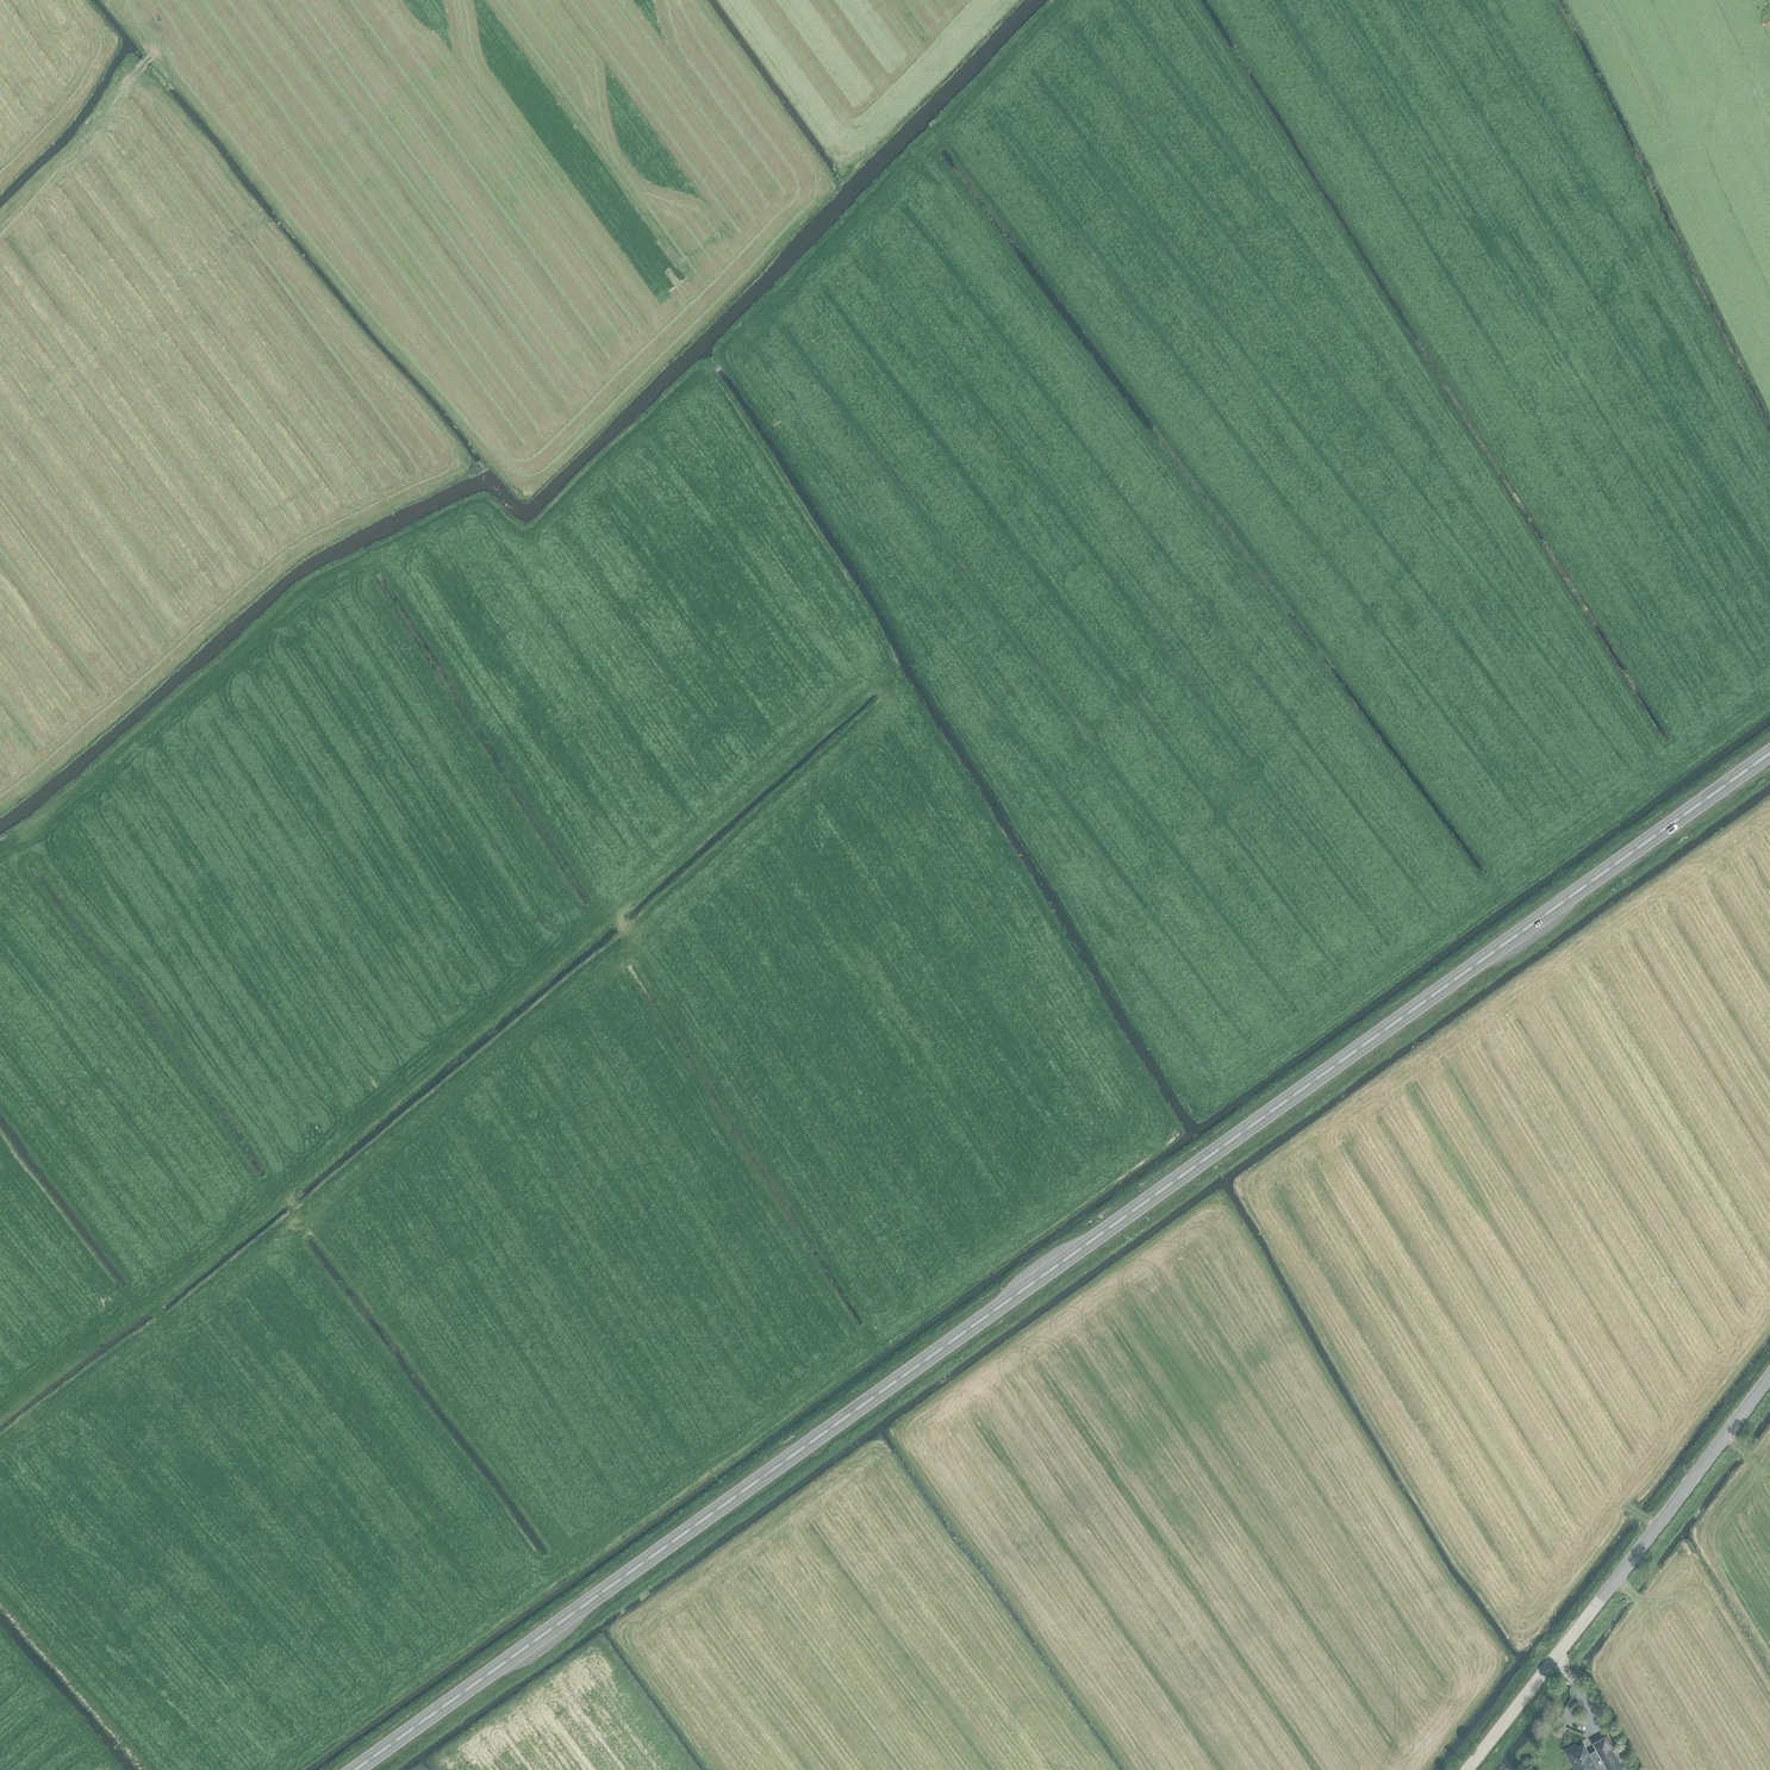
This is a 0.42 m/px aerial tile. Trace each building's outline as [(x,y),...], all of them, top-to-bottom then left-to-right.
[(1592,1767),(1594,1769),(1627,1769),(1608,1735),(1594,1743),(1597,1749),(1588,1754),(1583,1745),(1577,1748),(1575,1745),(1566,1750),(1577,1769),(1587,1769),(1592,1767)]
